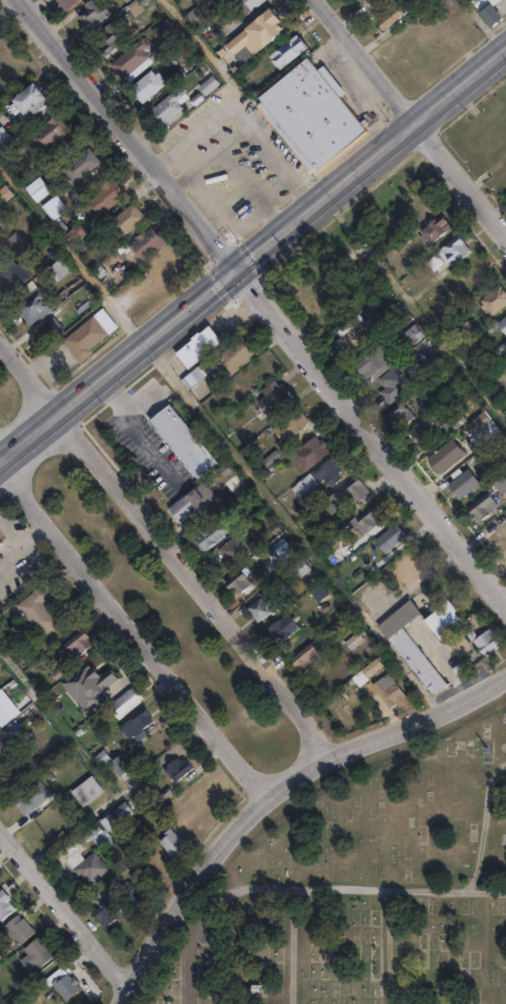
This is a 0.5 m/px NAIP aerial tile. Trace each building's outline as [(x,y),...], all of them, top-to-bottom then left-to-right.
[(66,16),(54,0),(86,0),(66,16)] [(223,9),(234,0),(268,0),(237,26),(223,9)] [(367,11),(359,0),(388,0),(380,5),(379,3),(367,11)] [(472,1),(473,0),(498,0),(492,5),(489,2),(480,10),(472,1)] [(485,7),(480,11),(493,27),(504,18),(496,8),(505,0),(479,0),(485,7)] [(90,2),(98,12),(101,9),(107,17),(83,38),(76,30),(79,27),(74,21),(84,13),(81,10),(90,2)] [(407,10),(379,33),(372,24),(376,21),(372,17),(386,5),(390,10),(400,2),(407,10)] [(203,14),(198,7),(188,14),(193,21),(203,14)] [(499,24),(489,33),(477,19),(487,11),(499,24)] [(211,29),(200,37),(190,23),(200,15),(211,29)] [(279,15),(287,24),(257,48),(254,44),(249,48),(247,46),(243,48),(238,42),(268,18),(270,20),(276,15),(277,16),(279,15)] [(153,30),(162,41),(176,28),(167,18),(153,30)] [(128,40),(103,61),(96,53),(100,50),(96,45),(99,43),(97,41),(103,36),(100,33),(113,22),(128,40)] [(179,39),(164,52),(154,40),(169,28),(179,39)] [(305,52),(278,74),(275,70),(273,71),(266,64),(267,63),(264,60),(293,36),(305,52)] [(150,66),(127,85),(123,81),(119,84),(106,68),(140,41),(147,50),(142,54),(148,61),(146,62),(150,66)] [(307,57),(317,69),(323,64),(345,92),(339,96),(367,131),(311,176),(251,102),(307,57)] [(198,68),(208,79),(208,78),(217,88),(203,100),(195,90),(203,83),(194,72),(198,68)] [(148,73),(153,78),(156,76),(162,84),(159,87),(162,90),(140,108),(127,92),(148,73)] [(32,79),(35,83),(38,81),(46,91),(43,94),(47,99),(25,117),(23,115),(19,119),(12,109),(16,105),(9,97),(32,79)] [(178,90),(183,95),(181,96),(186,101),(183,104),(185,107),(180,111),(181,113),(159,133),(145,117),(174,91),(175,92),(178,90)] [(48,113),(53,119),(59,115),(64,122),(59,126),(65,134),(37,153),(22,131),(48,113)] [(8,149),(12,132),(0,129),(0,147),(8,149)] [(96,160),(67,183),(54,166),(83,143),(96,160)] [(51,192),(37,203),(24,185),(38,175),(51,192)] [(103,176),(106,179),(109,176),(122,192),(96,213),(83,197),(96,186),(94,183),(103,176)] [(9,192),(0,198),(0,181),(9,192)] [(141,214),(116,235),(113,232),(108,235),(101,227),(104,224),(101,220),(127,198),(141,214)] [(46,211),(52,219),(65,208),(58,200),(46,211)] [(444,221),(423,239),(413,227),(434,209),(444,221)] [(420,231),(431,245),(454,226),(443,212),(420,231)] [(83,230),(69,242),(61,231),(75,219),(83,230)] [(146,223),(152,228),(153,227),(163,238),(140,259),(123,242),(130,236),(129,235),(139,226),(140,228),(146,223)] [(7,248),(0,239),(0,235),(8,228),(17,240),(7,248)] [(465,245),(447,260),(445,257),(442,260),(430,246),(451,228),(465,245)] [(26,274),(0,295),(0,260),(6,256),(11,262),(14,260),(26,274)] [(106,275),(97,283),(84,268),(93,260),(106,275)] [(44,309),(34,318),(32,316),(25,322),(9,305),(32,283),(49,301),(42,307),(44,309)] [(500,285),(505,292),(505,305),(492,316),(480,301),(500,285)] [(87,350),(73,361),(56,338),(97,305),(112,324),(84,347),(87,350)] [(497,324),(505,316),(505,334),(497,324)] [(53,332),(38,344),(34,338),(30,341),(25,335),(30,331),(28,329),(42,318),(53,332)] [(410,320),(413,323),(413,322),(420,331),(418,332),(419,333),(407,343),(401,336),(400,337),(396,331),(410,320)] [(362,321),(370,332),(373,330),(375,334),(350,355),(337,340),(362,321)] [(207,324),(218,337),(220,339),(185,367),(172,351),(189,338),(188,337),(197,330),(198,332),(207,324)] [(254,354),(229,374),(217,360),(220,357),(219,356),(223,352),(222,351),(240,336),(254,354)] [(390,361),(375,373),(372,370),(364,377),(351,360),(374,341),(390,361)] [(415,383),(389,404),(380,393),(386,388),(379,379),(404,359),(411,367),(405,371),(415,383)] [(206,374),(187,390),(186,388),(184,387),(183,385),(181,383),(180,382),(179,380),(181,379),(183,377),(185,375),(187,374),(189,372),(199,364),(206,374)] [(273,378),(279,386),(283,383),(294,399),(268,417),(256,401),(264,395),(259,388),(273,378)] [(414,418),(402,428),(400,426),(398,427),(386,413),(401,401),(414,418)] [(218,464),(198,481),(188,469),(178,457),(168,445),(158,433),(149,422),(152,418),(156,415),(160,412),(164,408),(168,405),(218,464)] [(313,423),(286,443),(276,429),(303,408),(313,423)] [(467,421),(455,431),(446,421),(458,410),(467,421)] [(491,422),(473,435),(465,425),(483,411),(491,422)] [(432,414),(442,426),(439,429),(440,430),(418,448),(413,442),(415,441),(411,437),(409,438),(405,434),(427,415),(429,417),(432,414)] [(502,433),(483,449),(474,438),(493,421),(502,433)] [(313,435),(318,441),(322,439),(327,445),(324,448),(328,452),(303,471),(290,453),(313,435)] [(464,454),(440,474),(428,460),(452,439),(464,454)] [(329,456),(334,462),(336,460),(339,463),(337,465),(341,470),(337,473),(340,478),(329,486),(322,477),(296,497),(289,487),(329,456)] [(481,485),(461,502),(449,487),(468,470),(481,485)] [(492,481),(505,471),(505,493),(502,496),(492,481)] [(360,486),(368,496),(361,503),(354,495),(337,509),(329,498),(357,475),(364,483),(360,486)] [(202,502),(175,523),(168,514),(169,514),(164,508),(190,486),(202,502)] [(492,512),(480,523),(469,509),(488,493),(497,503),(490,509),(492,512)] [(373,506),(385,520),(366,536),(352,518),(360,512),(362,515),(373,506)] [(221,536),(203,550),(202,548),(198,551),(188,538),(220,515),(229,527),(220,534),(221,536)] [(408,538),(389,552),(380,539),(398,526),(408,538)] [(253,551),(228,571),(221,562),(225,558),(217,548),(238,532),(253,551)] [(254,583),(238,596),(226,581),(241,568),(254,583)] [(312,576),(318,583),(320,581),(330,593),(318,602),(309,590),(312,588),(306,581),(312,576)] [(287,587),(279,593),(277,590),(274,592),(284,605),(273,613),(271,612),(258,622),(247,606),(261,596),(264,600),(269,596),(263,589),(279,577),(287,587)] [(443,583),(455,598),(453,600),(460,610),(459,612),(464,619),(462,621),(464,623),(469,618),(482,636),(491,629),(501,643),(486,655),(463,626),(447,640),(468,668),(450,685),(436,693),(403,653),(380,627),(429,586),(433,590),(443,583)] [(62,624),(41,640),(15,608),(44,584),(55,597),(46,604),(62,624)] [(293,633),(280,643),(278,641),(274,643),(266,632),(269,630),(267,628),(288,611),(300,626),(292,632),(293,633)] [(364,634),(347,648),(340,640),(333,646),(327,640),(335,633),(340,639),(357,625),(364,634)] [(97,648),(85,659),(78,651),(69,659),(63,651),(85,632),(92,640),(92,641),(97,648)] [(313,664),(306,670),(305,669),(301,672),(290,659),(311,641),(318,649),(307,658),(313,664)] [(99,695),(118,678),(109,667),(101,674),(88,660),(62,684),(88,713),(103,699),(99,695)] [(395,677),(404,691),(393,698),(388,692),(383,695),(388,703),(380,708),(368,691),(374,686),(385,678),(387,682),(395,677)] [(141,702),(119,721),(113,713),(114,713),(108,707),(134,686),(144,698),(140,702),(141,702)] [(4,733),(17,723),(0,702),(0,727),(4,733)] [(149,717),(153,723),(151,725),(152,726),(143,732),(146,737),(136,744),(132,739),(128,742),(123,736),(122,736),(117,729),(123,725),(122,724),(129,718),(130,719),(144,708),(150,716),(149,717)] [(33,721),(21,731),(20,729),(15,733),(8,724),(25,711),(33,721)] [(16,749),(0,761),(0,740),(5,735),(16,749)] [(109,768),(103,773),(92,759),(103,750),(111,760),(106,764),(109,768)] [(135,774),(123,783),(109,763),(121,755),(135,774)] [(176,756),(180,761),(183,758),(186,762),(188,761),(193,768),(174,783),(162,768),(176,756)] [(103,792),(82,809),(70,792),(91,776),(103,792)] [(56,795),(30,816),(17,801),(43,780),(56,795)] [(125,824),(115,832),(112,828),(107,831),(98,821),(122,801),(131,812),(121,820),(125,824)] [(95,824),(100,830),(101,829),(114,844),(110,846),(106,841),(98,848),(90,838),(84,843),(79,838),(85,833),(84,833),(95,824)] [(188,851),(174,862),(159,843),(165,838),(163,834),(170,828),(188,851)] [(76,852),(83,862),(94,853),(109,871),(90,886),(86,881),(83,884),(78,877),(77,878),(64,861),(76,852)] [(135,896),(143,904),(137,909),(130,901),(128,902),(117,891),(125,883),(136,895),(135,896)] [(4,922),(0,917),(0,894),(6,889),(14,899),(12,901),(19,909),(4,922)] [(103,892),(109,899),(109,898),(117,907),(107,915),(113,923),(101,933),(88,917),(95,911),(89,904),(103,892)] [(21,914),(25,919),(27,918),(41,934),(26,947),(24,944),(21,947),(18,944),(21,942),(7,926),(21,914)] [(58,956),(42,969),(38,964),(35,966),(27,957),(31,954),(27,949),(43,936),(52,947),(51,948),(58,956)] [(71,989),(58,1000),(48,986),(61,976),(71,989)]
